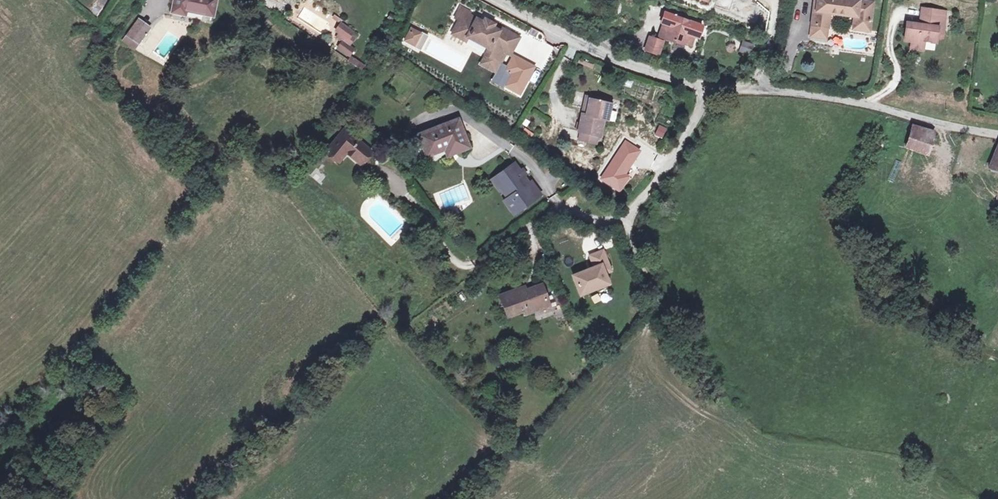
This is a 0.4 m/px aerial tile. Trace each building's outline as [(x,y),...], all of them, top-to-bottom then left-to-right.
[(173,12),(185,14),(186,10),(213,16),(216,0),(175,0),(173,12)] [(849,0),(815,0),(812,25),(827,27),(829,13),(855,17),(853,29),(868,31),(872,3),(849,0)] [(500,28),(499,31),(469,15),(470,13),(461,8),(457,17),(461,19),(453,34),(466,41),(468,37),(482,45),(489,49),(486,55),(501,63),(507,53),(510,55),(519,38),(500,28)] [(945,20),(946,12),(922,9),(921,22),(923,22),(922,25),(907,23),(904,41),(911,42),(910,49),(923,50),(924,41),(936,43),(936,37),(938,28),(942,28),(943,20),(945,20)] [(663,23),(658,36),(674,42),(674,40),(685,44),(688,33),(692,23),(664,13),(661,22),(663,23)] [(332,18),(341,24),(343,20),(334,14),(332,18)] [(134,50),(150,28),(138,20),(123,42),(134,50)] [(943,37),(944,29),(945,20),(943,20),(942,28),(938,28),(936,37),(943,37)] [(353,32),(341,24),(336,30),(340,33),(337,38),(341,41),(348,47),(354,38),(351,35),(353,32)] [(827,27),(812,25),(811,36),(825,38),(827,27)] [(415,31),(409,42),(418,47),(423,36),(415,31)] [(688,33),(685,44),(689,46),(693,35),(688,33)] [(354,38),(348,47),(352,49),(358,41),(354,38)] [(661,42),(648,38),(644,50),(657,55),(661,42)] [(348,47),(341,41),(336,48),(350,58),(351,56),(354,51),(352,49),(348,47)] [(489,49),(482,45),(478,51),(486,55),(489,49)] [(511,54),(504,70),(509,73),(501,89),(521,98),(536,66),(511,54)] [(366,65),(351,56),(350,58),(347,61),(362,71),(366,65)] [(545,56),(539,67),(549,73),(555,62),(545,56)] [(612,102),(590,97),(586,115),(582,114),(578,132),(583,133),(595,136),(600,137),(603,120),(607,121),(612,102)] [(458,120),(419,135),(427,156),(445,149),(453,146),(455,153),(469,147),(458,120)] [(902,131),(910,134),(913,125),(905,123),(902,131)] [(910,134),(905,147),(927,155),(933,137),(922,133),(922,128),(913,125),(910,134)] [(371,151),(344,129),(328,149),(325,152),(338,163),(347,153),(360,164),(371,151)] [(595,136),(583,133),(581,140),(594,143),(595,136)] [(325,152),(328,149),(324,146),(314,158),(318,161),(325,152)] [(453,146),(445,149),(448,155),(455,153),(453,146)] [(988,169),(997,172),(997,146),(988,169)] [(543,197),(516,162),(491,180),(505,199),(502,202),(514,218),(543,197)] [(454,219),(455,211),(441,213),(443,220),(454,219)] [(602,274),(602,272),(608,269),(601,251),(588,256),(593,267),(572,276),(579,294),(606,283),(602,274)] [(527,313),(548,305),(542,286),(528,291),(521,293),(520,290),(502,296),(508,315),(525,309),(527,313)]
